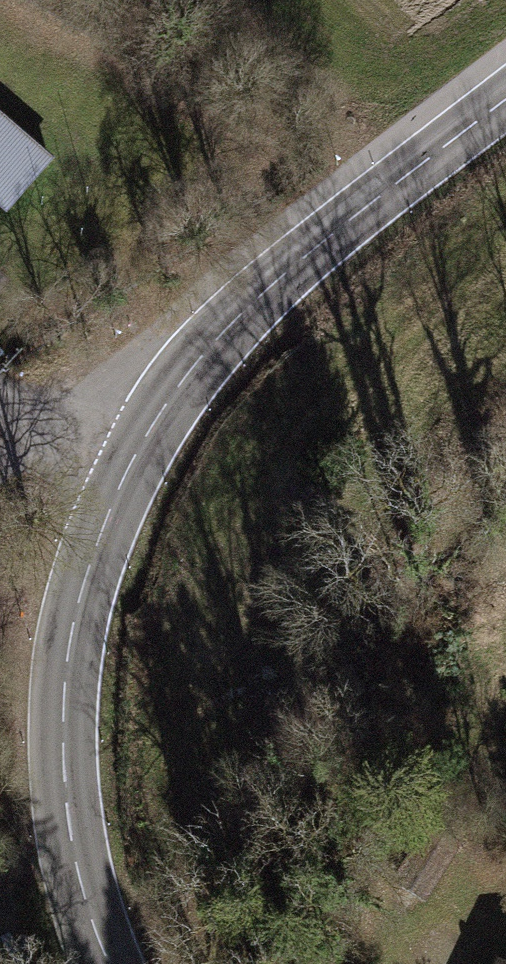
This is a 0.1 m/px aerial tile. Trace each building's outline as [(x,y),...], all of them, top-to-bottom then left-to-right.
[(6,206),(44,161),(0,124),(0,201),(6,206)]
